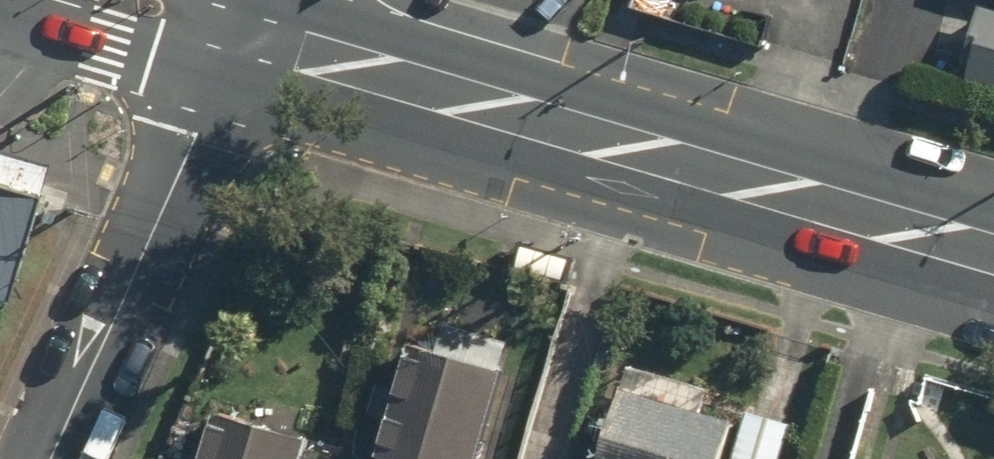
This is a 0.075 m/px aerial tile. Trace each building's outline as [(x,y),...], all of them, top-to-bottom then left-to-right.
[(974,11),(955,79),(993,90),(993,17),(974,11)] [(508,344),(430,320),(420,352),(401,346),(388,388),(375,384),(364,419),(376,423),(365,458),(472,458),(508,344)] [(789,423),(729,408),(727,415),(698,408),(702,389),(618,368),(595,458),(780,458),(789,423)] [(305,433),(205,408),(193,454),(176,449),(173,458),(298,458),(305,433)]
